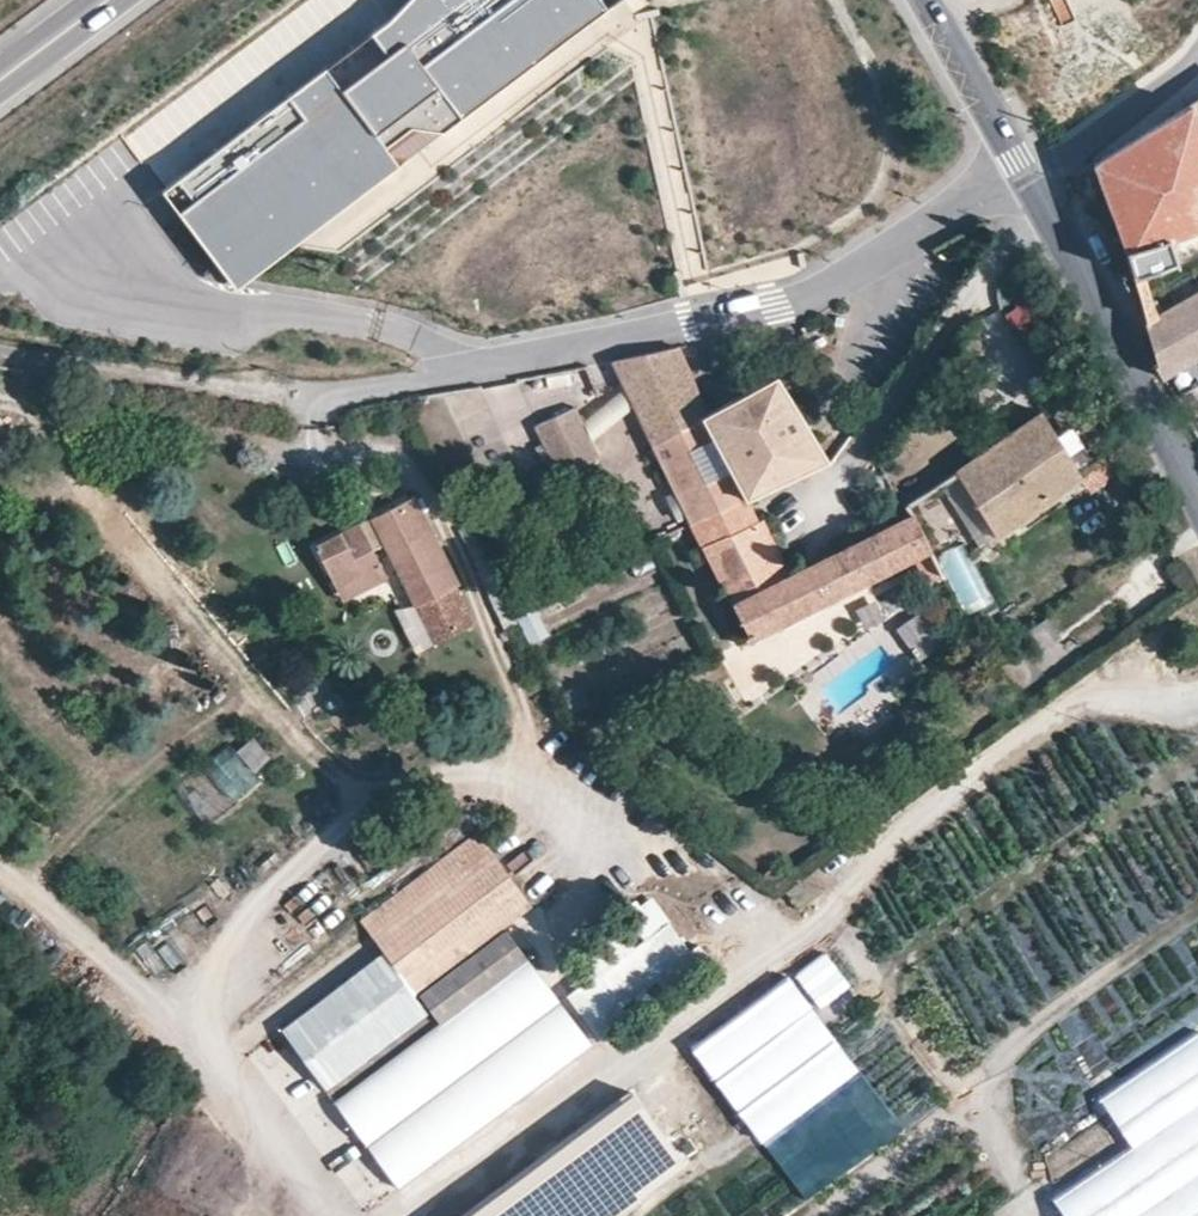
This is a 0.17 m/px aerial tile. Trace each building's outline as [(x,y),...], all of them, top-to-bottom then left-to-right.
[(443,132),(572,34),(569,1),(571,0),(407,0),(389,19),(371,33),(387,54),(341,88),(325,67),(177,179),(237,258),(411,127),(443,132)] [(569,1),(572,34),(618,0),(571,0),(569,1)] [(371,33),(325,67),(341,88),(387,54),(371,33)] [(1189,103),(1197,123),(1197,98),(1189,103)] [(1189,103),(1092,163),(1122,251),(1124,250),(1166,236),(1169,241),(1197,229),(1197,123),(1189,103)] [(177,179),(162,190),(236,288),(415,153),(443,132),(411,127),(237,258),(177,179)] [(1092,163),(1086,165),(1071,179),(1099,264),(1124,257),(1122,251),(1092,163)] [(1175,262),(1169,241),(1166,236),(1124,250),(1133,278),(1143,274),(1175,262)] [(1157,315),(1143,274),(1133,278),(1146,322),(1157,315)] [(909,287),(900,291),(905,300),(914,296),(909,287)] [(1157,315),(1146,322),(1157,374),(1159,378),(1197,357),(1197,291),(1157,315)] [(678,349),(612,361),(652,448),(656,445),(702,419),(700,415),(678,349)] [(568,370),(500,384),(501,396),(529,391),(531,394),(571,385),(568,370)] [(700,415),(702,419),(744,499),(825,461),(776,376),(700,415)] [(594,439),(632,409),(620,393),(581,424),(594,439)] [(578,407),(531,426),(558,492),(604,473),(578,407)] [(952,473),(995,540),(998,538),(1079,477),(1039,413),(952,473)] [(702,419),(656,445),(692,522),(693,524),(744,499),(702,419)] [(1085,488),(1079,477),(998,538),(1004,547),(1085,488)] [(477,622),(415,498),(317,547),(343,598),(396,572),(432,644),(477,622)] [(705,547),(756,523),(744,499),(693,524),(705,547)] [(912,515),(908,505),(894,512),(899,522),(912,515)] [(930,551),(912,515),(899,522),(788,576),(732,606),(750,641),(912,560),(926,553),(930,551)] [(756,523),(705,547),(732,606),(788,576),(766,528),(763,528),(760,521),(756,523)] [(939,576),(926,553),(912,560),(925,583),(939,576)] [(941,574),(939,576),(925,583),(931,596),(936,604),(951,596),(941,574)] [(529,647),(550,638),(538,609),(517,618),(529,647)] [(1049,618),(1025,633),(1038,654),(1062,639),(1049,618)] [(258,772),(273,755),(252,737),(237,754),(258,772)] [(234,806),(261,780),(228,746),(201,772),(234,806)] [(357,922),(383,956),(415,998),(533,909),(476,833),(357,922)] [(507,932),(422,994),(446,1027),(531,965),(507,932)] [(795,971),(809,989),(837,968),(824,950),(795,971)] [(326,1092),(428,1016),(415,998),(383,956),(282,1033),(326,1092)] [(368,1149),(562,1008),(531,965),(446,1027),(336,1106),(368,1149)] [(837,968),(809,989),(820,1004),(848,983),(837,968)] [(713,1075),(810,1004),(788,975),(691,1046),(713,1075)] [(833,1037),(810,1004),(713,1075),(737,1107),(833,1037)] [(595,1052),(562,1008),(368,1149),(400,1193),(595,1052)] [(1100,1095),(1132,1144),(1197,1100),(1197,1032),(1100,1095)] [(856,1067),(833,1037),(737,1107),(759,1138),(856,1067)] [(1197,1169),(1197,1100),(1132,1144),(1053,1195),(1067,1215),(1127,1215),(1197,1169)] [(1127,1215),(1197,1215),(1197,1169),(1127,1215)]
